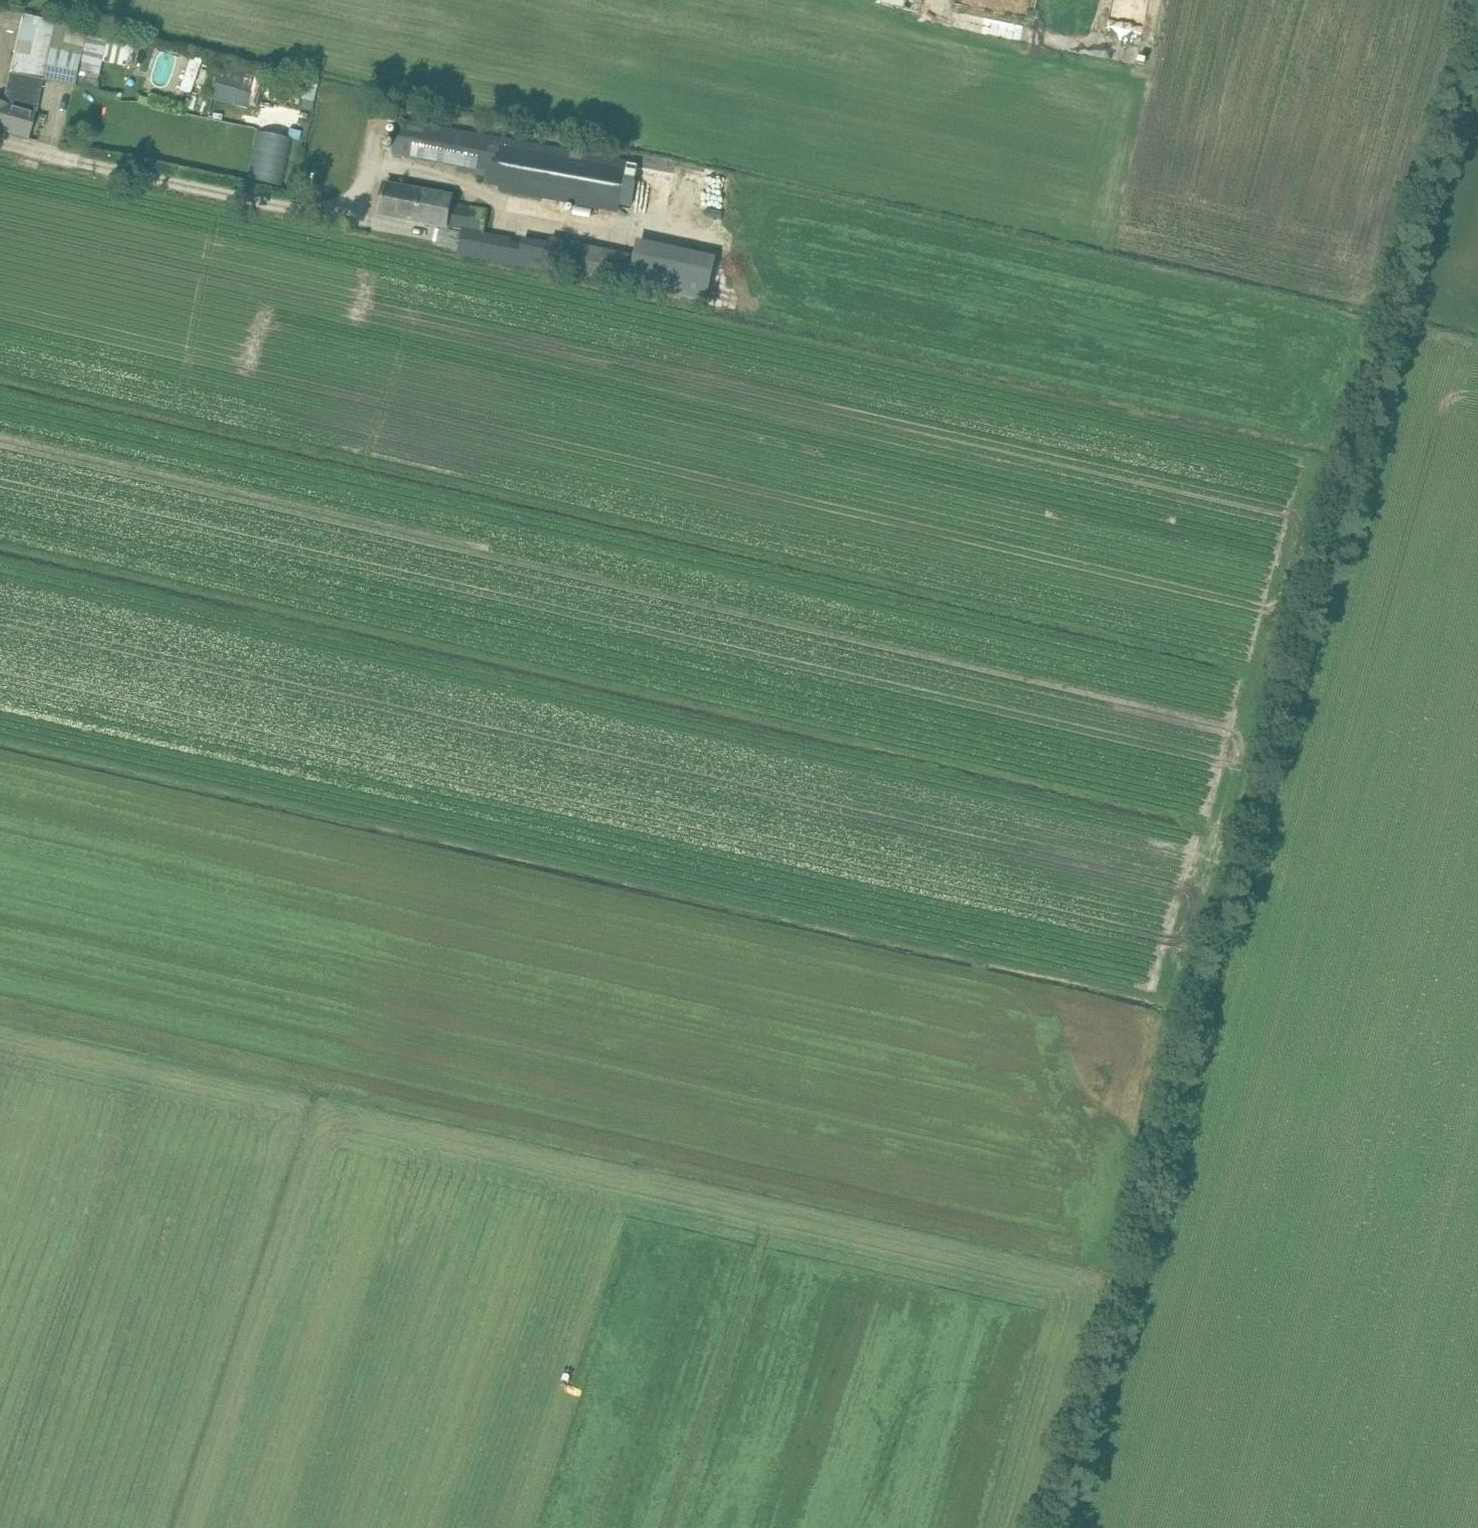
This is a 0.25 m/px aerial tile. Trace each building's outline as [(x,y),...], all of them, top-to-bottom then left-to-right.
[(2,133),(3,130),(28,138),(35,113),(41,79),(72,85),(74,73),(98,77),(101,61),(107,35),(107,34),(99,32),(86,29),(21,13),(20,16),(17,33),(3,100),(0,99),(0,132),(2,133)] [(191,92),(201,59),(188,55),(178,88),(191,92)] [(215,64),(207,97),(244,107),(253,73),(215,64)] [(399,119),(391,159),(411,162),(412,158),(485,172),(483,183),(500,186),(499,191),(618,213),(627,160),(501,137),(502,131),(479,127),(478,133),(399,119)] [(454,205),(455,197),(385,184),(379,214),(483,233),(487,211),(454,205)] [(704,293),(711,253),(630,238),(628,252),(548,238),(544,264),(704,293)]
